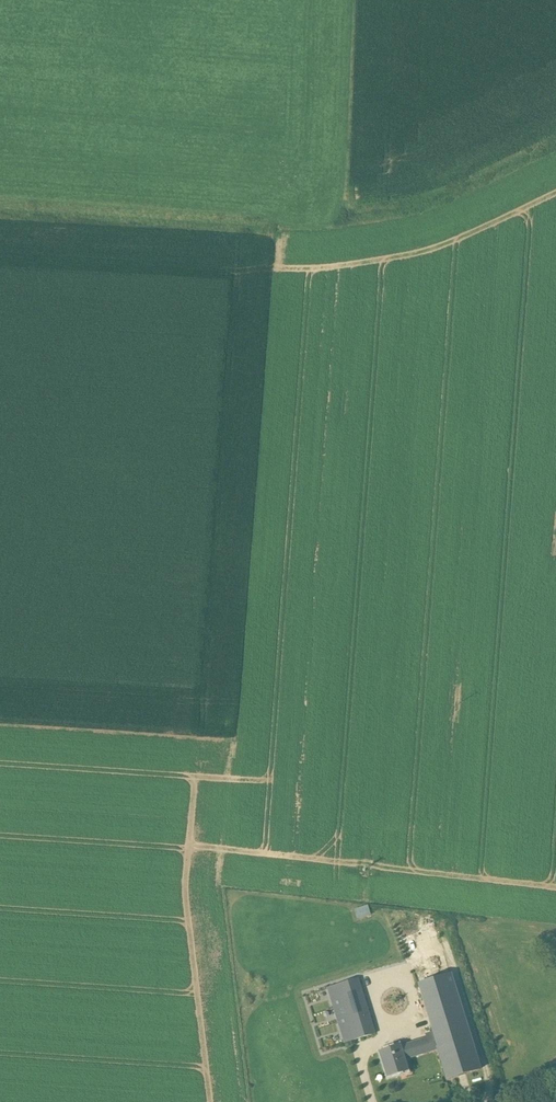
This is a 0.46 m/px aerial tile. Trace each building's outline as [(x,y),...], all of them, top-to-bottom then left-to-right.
[(354,909),(357,918),(370,914),(367,905),(354,909)] [(449,975),(418,985),(433,1033),(437,1046),(436,1047),(437,1048),(446,1079),(479,1069),(449,975)] [(356,979),(341,984),(350,1015),(366,1010),(356,979)] [(341,984),(328,988),(344,1042),(357,1038),(350,1015),(341,984)] [(366,1010),(350,1015),(357,1038),(373,1033),(366,1010)] [(426,1039),(398,1047),(402,1059),(437,1048),(436,1047),(437,1046),(433,1033),(425,1035),(426,1039)] [(398,1047),(379,1054),(387,1077),(406,1071),(402,1059),(398,1047)]
